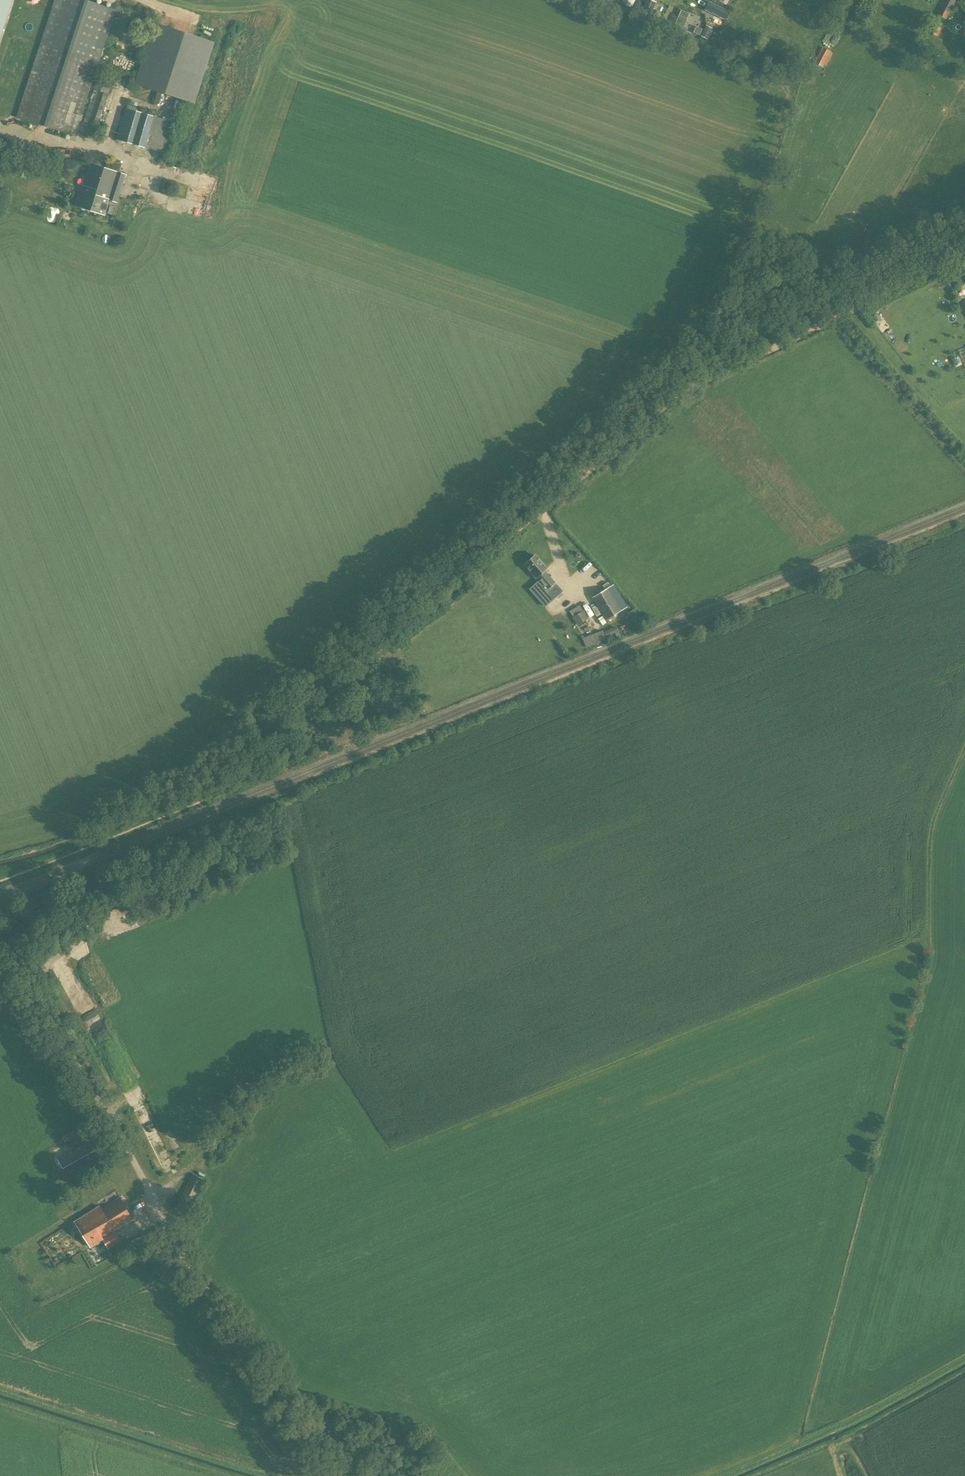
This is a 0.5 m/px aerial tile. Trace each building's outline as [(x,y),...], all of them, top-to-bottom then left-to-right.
[(13,0),(0,0),(0,40),(13,0)] [(116,10),(86,0),(55,0),(16,117),(70,135),(78,111),(83,112),(116,10)] [(635,0),(622,0),(620,4),(631,9),(635,0)] [(956,2),(953,0),(947,0),(939,15),(946,19),(956,2)] [(706,8),(725,18),(729,11),(709,1),(706,8)] [(681,9),(672,26),(707,43),(715,28),(696,19),(689,16),(691,13),(681,9)] [(134,84),(194,104),(215,43),(154,23),(134,84)] [(824,68),(832,52),(823,47),(815,63),(824,68)] [(113,79),(99,74),(94,90),(108,95),(113,79)] [(164,154),(173,122),(125,108),(116,139),(164,154)] [(97,138),(100,128),(81,122),(77,132),(97,138)] [(116,203),(126,175),(118,172),(121,164),(110,161),(107,169),(91,163),(83,185),(82,184),(75,206),(104,215),(109,200),(116,203)] [(536,577),(539,581),(530,589),(545,606),(555,598),(547,589),(555,583),(544,570),(546,568),(535,555),(525,564),(530,570),(529,570),(535,578),(536,577)] [(608,588),(592,597),(605,619),(621,610),(608,588)] [(573,617),(572,617),(577,625),(589,618),(584,610),(583,611),(579,605),(570,611),(573,617)] [(594,633),(582,638),(586,647),(598,642),(594,633)] [(73,1130),(61,1135),(63,1141),(75,1136),(73,1130)] [(63,1169),(94,1151),(89,1141),(72,1150),(68,1143),(62,1146),(66,1154),(57,1159),(63,1169)] [(186,1217),(204,1180),(192,1174),(174,1211),(186,1217)] [(115,1231),(134,1220),(120,1197),(101,1208),(100,1206),(74,1221),(90,1248),(103,1240),(108,1249),(121,1242),(115,1231)]
